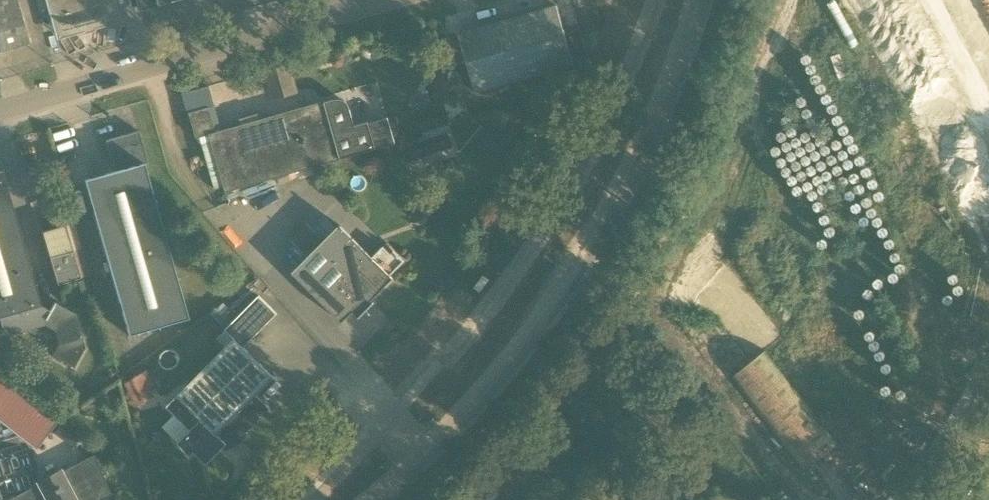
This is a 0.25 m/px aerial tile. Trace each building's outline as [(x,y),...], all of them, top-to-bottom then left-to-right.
[(31,44),(18,0),(0,0),(0,52),(31,44)] [(117,0),(47,0),(57,35),(122,17),(117,0)] [(142,10),(176,0),(139,0),(142,10)] [(458,34),(475,92),(573,64),(557,5),(458,34)] [(449,56),(429,62),(442,104),(462,98),(449,56)] [(273,99),(299,92),(291,63),(265,71),(273,99)] [(209,86),(183,93),(188,113),(214,105),(209,86)] [(209,135),(214,152),(225,191),(341,158),(375,148),(368,122),(354,126),(350,108),(349,107),(349,106),(349,105),(348,104),(347,104),(347,103),(346,102),(345,102),(344,101),(343,101),(343,100),(342,100),(341,100),(340,99),(339,99),(338,99),(337,99),(336,99),(325,102),(325,101),(259,120),(241,125),(216,132),(209,134),(209,135)] [(447,115),(431,121),(434,128),(450,122),(447,115)] [(397,116),(388,118),(392,133),(401,131),(397,116)] [(112,157),(116,171),(132,166),(128,149),(142,145),(138,131),(105,140),(110,158),(112,157)] [(447,132),(402,147),(407,162),(452,147),(447,132)] [(83,180),(128,335),(187,318),(143,164),(147,162),(142,145),(128,149),(132,166),(116,171),(83,180)] [(16,331),(47,323),(56,328),(59,343),(52,356),(73,367),(84,347),(75,314),(54,302),(49,310),(41,305),(40,305),(2,170),(0,170),(0,276),(16,331)] [(42,232),(50,257),(58,284),(90,275),(74,222),(42,232)] [(339,225),(291,272),(342,322),(353,311),(359,318),(374,303),(371,300),(393,278),(390,275),(404,261),(386,243),(372,257),(339,225)] [(2,348),(12,331),(13,332),(16,331),(0,276),(0,347),(2,348)] [(87,277),(76,280),(80,293),(90,290),(87,277)] [(274,377),(243,347),(277,313),(259,296),(225,330),(234,338),(166,406),(190,429),(176,443),(189,456),(193,452),(206,465),(219,451),(216,448),(232,432),(239,439),(269,409),(256,395),(274,377)] [(764,348),(731,375),(806,467),(839,439),(764,348)] [(141,373),(123,383),(133,399),(134,399),(147,391),(150,389),(151,389),(150,388),(150,387),(148,385),(141,373)] [(38,448),(58,422),(0,377),(0,419),(38,448)] [(112,494),(92,456),(61,472),(60,470),(37,482),(38,484),(7,499),(100,499),(112,494)]
